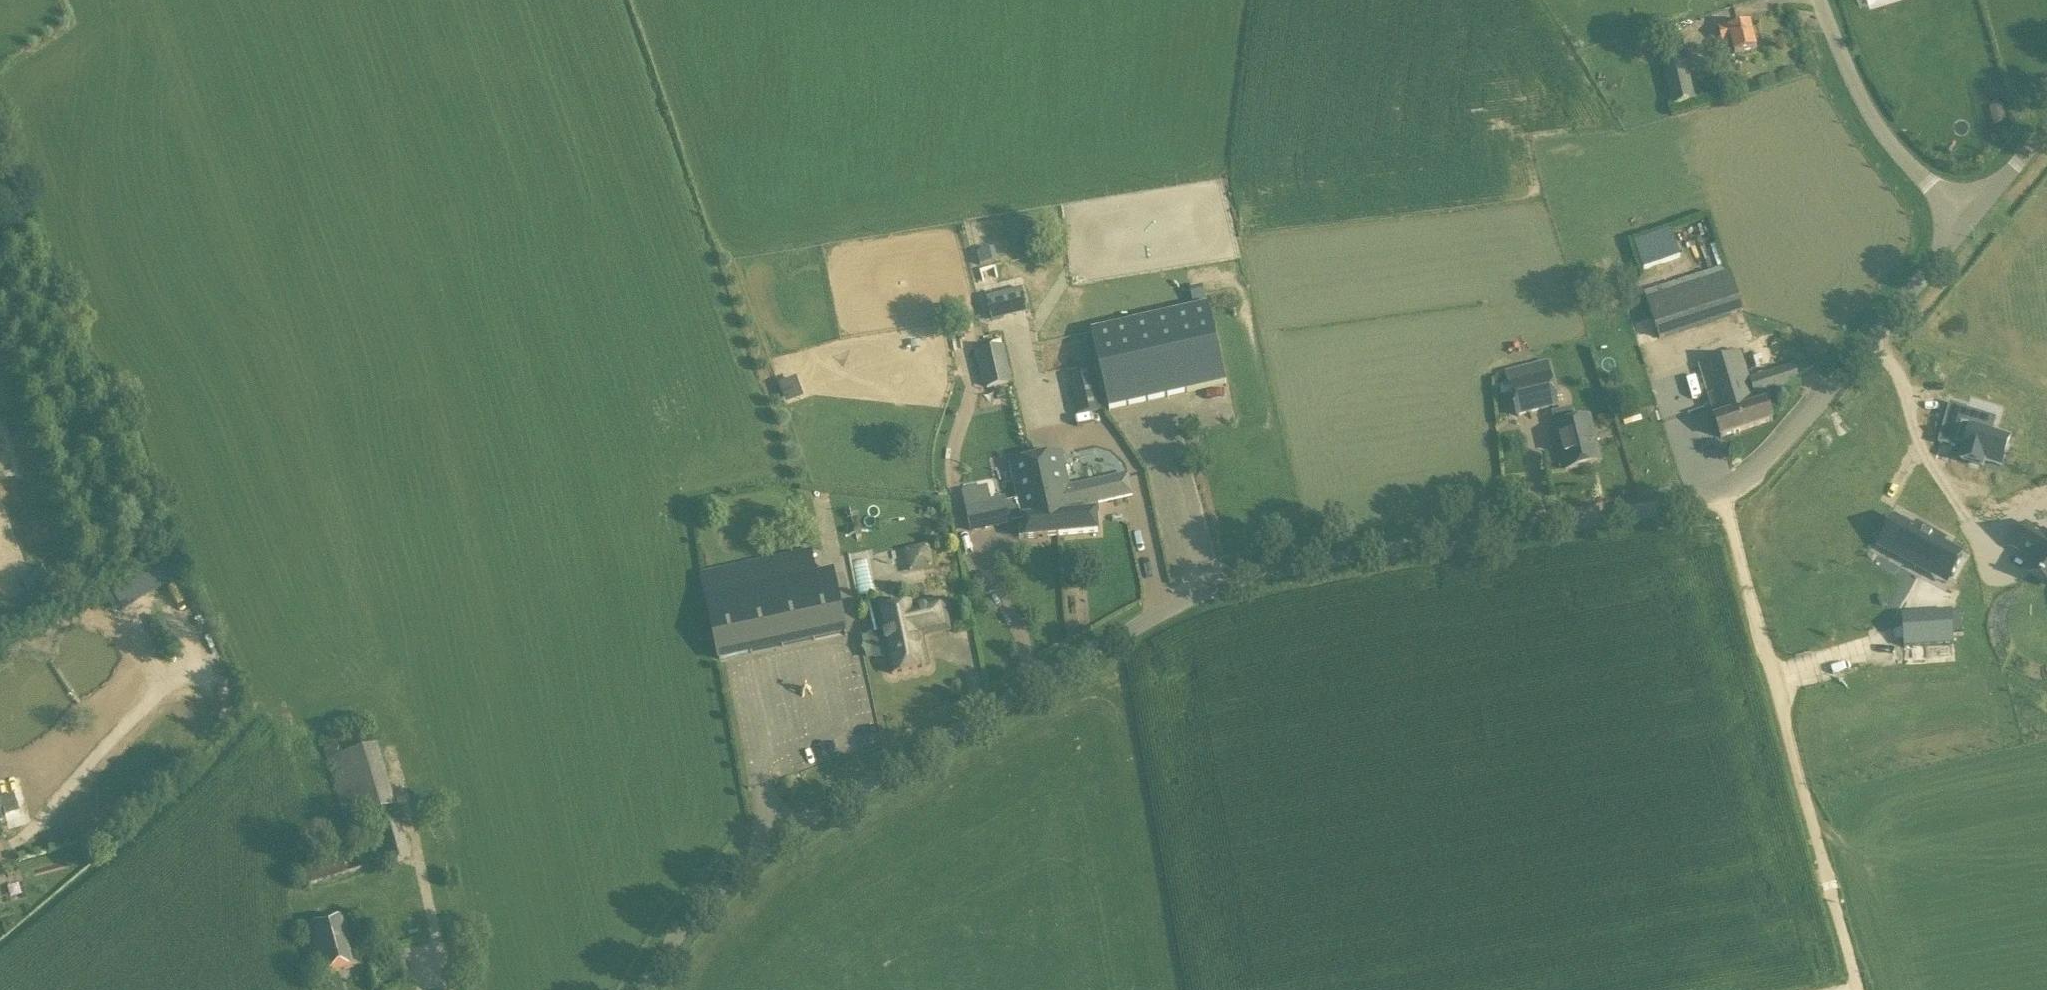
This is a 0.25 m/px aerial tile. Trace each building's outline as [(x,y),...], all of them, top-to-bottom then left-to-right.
[(1735,54),(1756,49),(1750,25),(1739,28),(1738,26),(1719,30),(1723,45),(1732,43),(1735,54)] [(1686,61),(1685,62),(1683,51),(1684,51),(1682,39),(1662,44),(1668,67),(1663,68),(1672,107),(1695,101),(1686,61)] [(1644,293),(1659,341),(1744,313),(1730,271),(1726,272),(1724,266),(1644,293)] [(997,325),(1034,320),(1028,283),(992,289),(997,325)] [(1109,412),(1226,385),(1208,306),(1091,332),(1109,412)] [(1012,383),(1004,346),(974,353),(984,390),(1012,383)] [(1771,422),(1766,404),(1764,398),(1800,386),(1794,365),(1751,378),(1743,353),(1698,367),(1707,395),(1686,402),(1692,419),(1712,412),(1720,438),(1771,422)] [(1092,363),(1084,365),(1029,379),(1041,429),(1104,415),(1092,363)] [(1517,417),(1551,409),(1558,407),(1550,375),(1509,385),(1517,417)] [(2001,463),(2009,433),(1961,420),(1965,407),(1947,402),(1937,442),(1954,446),(1955,444),(1962,446),(1958,459),(1982,465),(1984,459),(2001,463)] [(1588,453),(1597,451),(1589,418),(1555,427),(1566,471),(1591,465),(1588,453)] [(1068,488),(1067,484),(1062,454),(1060,455),(1031,463),(1011,469),(1020,505),(1011,507),(1014,523),(1023,521),(1025,540),(1098,534),(1097,513),(1096,506),(1133,497),(1128,475),(1068,488)] [(973,534),(1009,526),(1003,498),(967,506),(973,534)] [(1892,519),(1881,541),(1950,578),(1962,557),(1943,546),(1946,540),(1925,528),(1921,534),(1892,519)] [(929,544),(904,549),(909,574),(934,569),(929,544)] [(816,572),(704,594),(718,662),(847,635),(833,570),(816,572)] [(942,601),(913,607),(913,605),(879,614),(892,675),(928,667),(920,631),(947,625),(942,601)] [(1905,665),(1920,664),(1955,662),(1954,657),(1953,643),(1952,630),(1950,630),(1903,633),(1905,665)] [(322,749),(344,822),(394,808),(372,734),(322,749)] [(386,864),(410,857),(399,822),(375,829),(386,864)] [(292,864),(299,888),(362,869),(357,851),(313,863),(311,858),(292,864)] [(306,989),(343,989),(339,973),(348,970),(349,975),(374,969),(370,956),(359,959),(348,916),(302,928),(314,978),(303,981),(306,989)]
